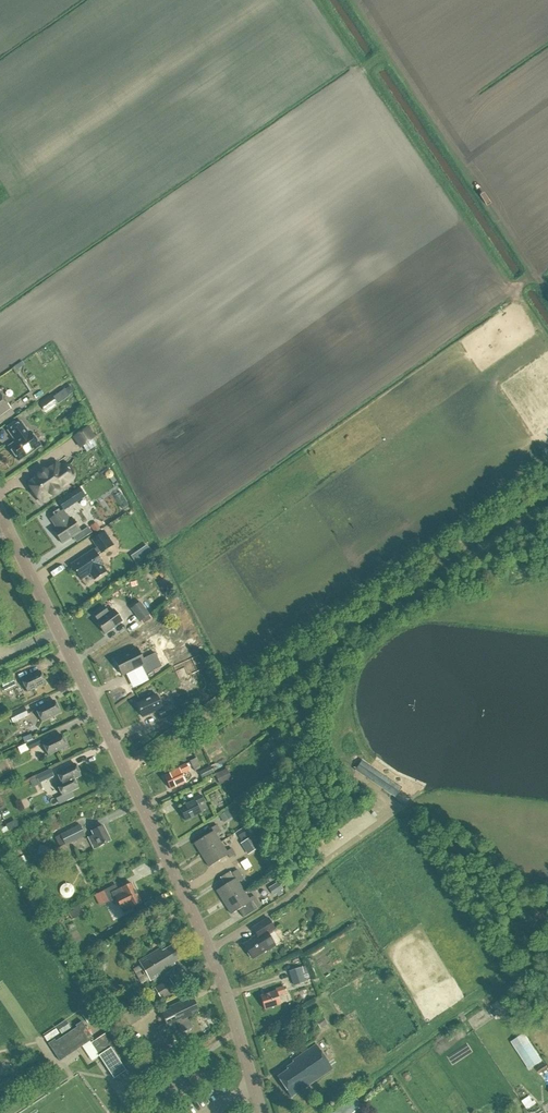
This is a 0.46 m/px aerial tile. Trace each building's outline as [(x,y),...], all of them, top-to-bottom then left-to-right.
[(0,393),(0,415),(11,408),(0,393)] [(38,403),(45,412),(57,403),(50,394),(38,403)] [(62,421),(66,428),(72,425),(67,418),(62,421)] [(9,431),(16,441),(9,446),(19,461),(40,446),(30,431),(29,433),(21,422),(9,431)] [(88,427),(83,430),(89,439),(93,436),(88,427)] [(40,470),(39,471),(41,473),(27,483),(40,502),(51,495),(52,496),(53,496),(54,496),(55,495),(57,495),(58,493),(58,492),(58,490),(67,485),(71,482),(72,481),(73,480),(74,478),(74,477),(74,475),(74,474),(74,472),(73,471),(73,470),(71,468),(70,467),(68,466),(67,466),(66,466),(65,466),(64,466),(63,467),(61,467),(58,462),(56,463),(45,470),(44,470),(43,470),(42,470),(41,470),(40,470)] [(19,493),(12,498),(21,512),(28,507),(19,493)] [(69,495),(58,502),(63,510),(74,502),(69,495)] [(90,515),(98,513),(96,506),(88,508),(90,515)] [(53,530),(62,543),(80,531),(72,518),(69,520),(63,510),(51,518),(57,528),(53,530)] [(96,523),(90,526),(95,533),(100,530),(96,523)] [(88,527),(83,530),(87,536),(92,532),(88,527)] [(71,565),(81,579),(90,573),(94,580),(106,572),(102,565),(103,564),(97,554),(100,552),(101,553),(113,545),(104,532),(92,540),(97,547),(71,565)] [(140,554),(148,550),(145,545),(137,548),(140,554)] [(170,585),(165,577),(158,581),(163,590),(170,585)] [(131,609),(140,621),(148,615),(140,603),(131,609)] [(96,622),(105,634),(122,622),(113,610),(108,613),(103,606),(93,614),(98,621),(96,622)] [(114,660),(122,675),(142,666),(146,674),(161,667),(155,653),(142,660),(137,648),(114,660)] [(40,671),(22,680),(27,692),(46,683),(40,671)] [(2,684),(5,692),(17,687),(13,678),(2,684)] [(127,694),(111,702),(122,723),(137,716),(127,694)] [(136,704),(143,718),(158,711),(161,719),(176,713),(172,704),(163,709),(156,694),(136,704)] [(36,710),(42,721),(60,713),(54,701),(36,710)] [(25,708),(9,715),(13,723),(29,715),(25,708)] [(66,746),(61,735),(42,743),(48,755),(66,746)] [(38,739),(26,744),(29,750),(41,745),(38,739)] [(75,759),(84,754),(81,749),(72,753),(75,759)] [(200,768),(195,758),(189,761),(194,771),(200,768)] [(355,770),(369,779),(375,770),(371,767),(362,761),(355,770)] [(57,785),(62,796),(78,788),(74,779),(81,776),(75,764),(57,773),(61,783),(57,785)] [(186,764),(178,768),(179,770),(164,777),(170,789),(186,782),(182,774),(189,770),(186,764)] [(216,770),(212,764),(207,768),(206,767),(197,773),(202,780),(211,774),(210,773),(216,770)] [(215,775),(220,785),(231,779),(226,769),(215,775)] [(46,771),(36,776),(40,782),(49,778),(46,771)] [(204,801),(201,795),(193,799),(194,801),(179,808),(185,821),(201,813),(197,805),(204,801)] [(5,824),(8,830),(18,826),(15,820),(5,824)] [(61,834),(66,845),(86,836),(81,825),(61,834)] [(194,843),(201,855),(221,843),(215,834),(220,831),(216,825),(211,828),(213,831),(194,843)] [(89,839),(94,849),(110,841),(103,826),(91,831),(94,837),(89,839)] [(252,836),(241,843),(248,855),(260,848),(252,836)] [(201,855),(209,867),(228,855),(230,858),(235,855),(231,848),(226,852),(221,843),(201,855)] [(39,845),(36,853),(46,857),(49,849),(39,845)] [(247,858),(240,862),(245,870),(252,866),(247,858)] [(216,891),(224,903),(243,890),(238,882),(243,879),(237,870),(231,874),(234,879),(216,891)] [(268,888),(274,895),(277,893),(279,896),(282,894),(280,891),(283,889),(278,881),(268,888)] [(118,890),(115,884),(104,890),(109,901),(116,897),(123,912),(132,908),(131,907),(140,902),(131,883),(118,890)] [(102,887),(90,892),(95,902),(106,897),(102,887)] [(231,914),(238,910),(243,918),(260,907),(254,896),(249,899),(243,890),(224,903),(231,914)] [(325,911),(330,922),(343,916),(338,905),(325,911)] [(70,913),(74,920),(84,914),(80,907),(70,913)] [(257,935),(255,936),(255,937),(243,944),(248,952),(247,953),(250,957),(251,957),(253,959),(266,951),(267,952),(275,946),(268,934),(275,929),(268,918),(252,928),(257,935)] [(171,965),(181,959),(173,945),(162,951),(161,949),(139,962),(151,981),(160,975),(159,973),(171,966),(171,965)] [(301,966),(289,970),(293,985),(305,981),(301,966)] [(154,988),(161,1000),(176,991),(169,979),(154,988)] [(281,1004),(278,996),(286,993),(284,987),(276,989),(276,991),(260,996),(264,1009),(281,1004)] [(168,1028),(178,1023),(181,1030),(191,1026),(187,1019),(192,1016),(190,1013),(198,1010),(193,1000),(190,1002),(189,998),(170,1007),(171,1009),(162,1014),(168,1028)] [(127,1006),(123,1000),(110,1008),(113,1014),(127,1006)] [(493,1009),(498,1015),(505,1010),(502,1007),(500,1008),(498,1005),(493,1009)] [(83,1015),(89,1023),(101,1015),(95,1007),(83,1015)] [(468,1016),(472,1024),(485,1016),(480,1008),(468,1016)] [(138,1020),(133,1013),(126,1018),(130,1025),(138,1020)] [(327,1024),(322,1015),(314,1020),(320,1029),(327,1024)] [(49,1043),(60,1061),(94,1039),(82,1022),(76,1026),(77,1027),(56,1041),(55,1039),(49,1043)] [(124,1067),(132,1062),(111,1031),(91,1043),(114,1079),(126,1071),(124,1067)] [(525,1034),(512,1042),(530,1069),(543,1061),(525,1034)] [(287,1070),(277,1077),(291,1097),(332,1069),(315,1045),(292,1061),(293,1063),(286,1068),(287,1070)] [(537,1069),(540,1074),(547,1069),(547,1068),(546,1064),(537,1069)] [(352,1094),(340,1103),(347,1112),(360,1104),(352,1094)]
